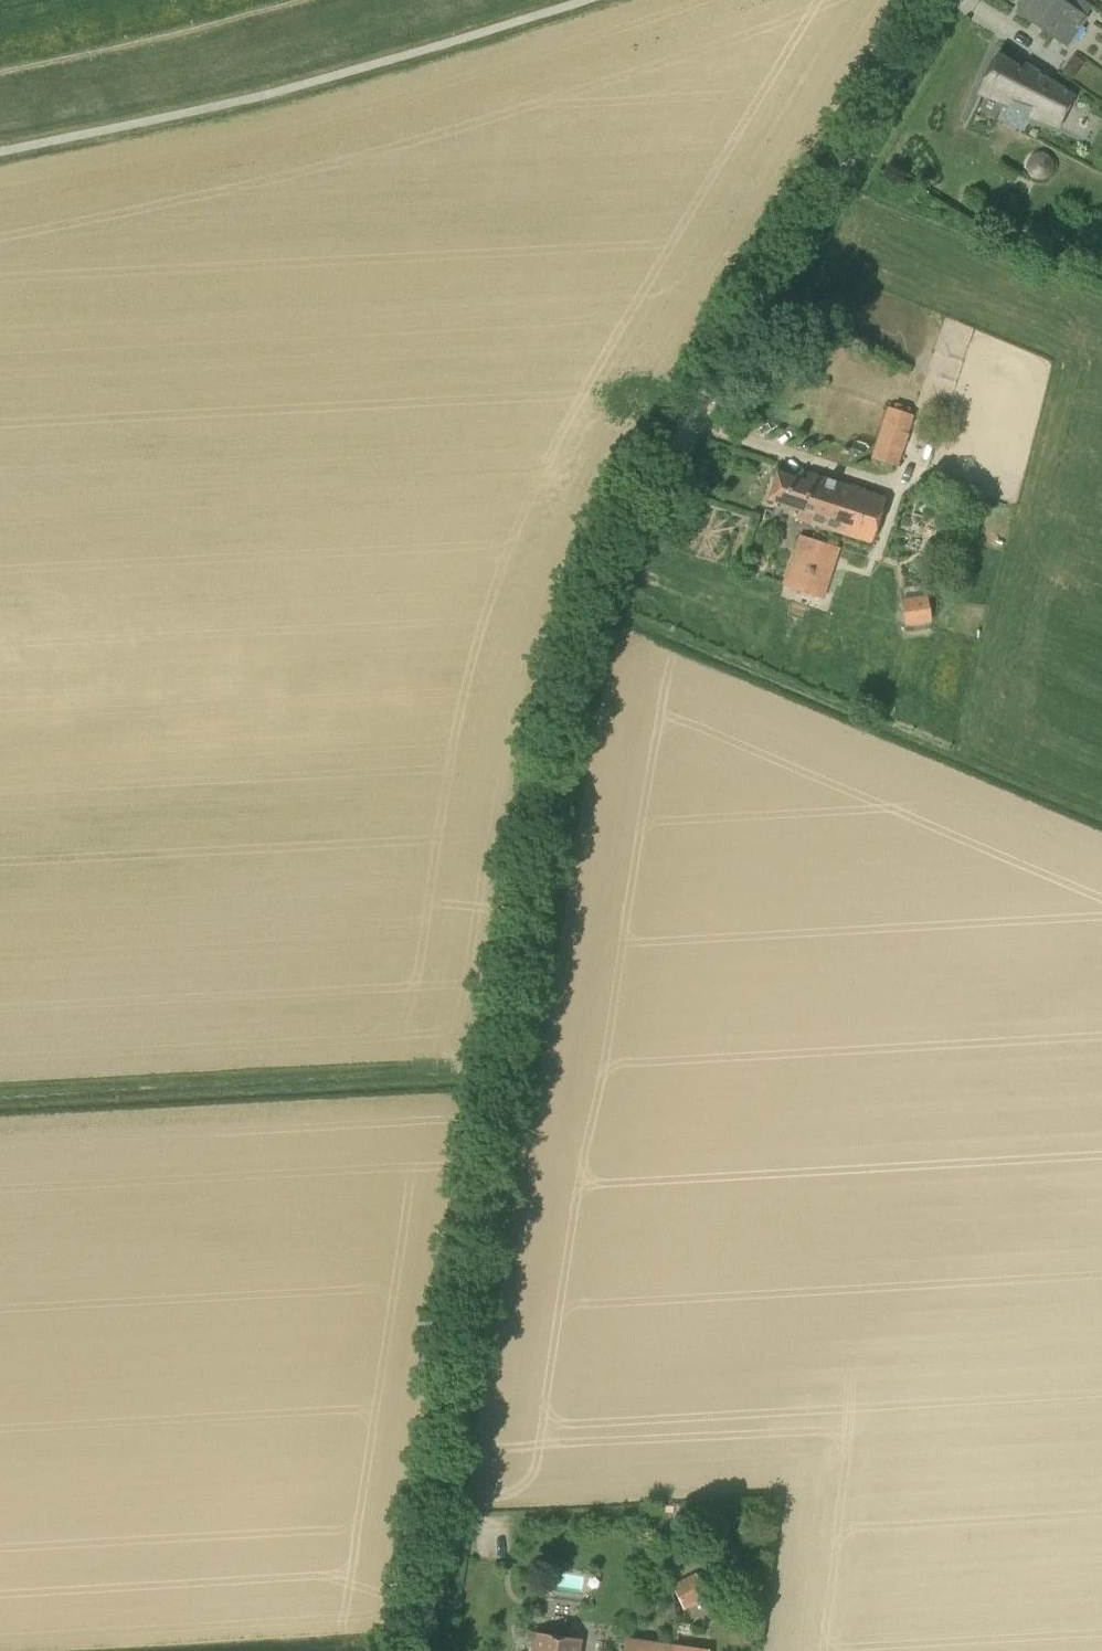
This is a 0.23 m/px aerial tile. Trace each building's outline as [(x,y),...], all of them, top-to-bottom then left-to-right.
[(1084,16),(1060,0),(1024,0),(1016,12),(1065,45),(1084,16)] [(1030,113),(1057,123),(1072,94),(1048,78),(1045,82),(1040,78),(1042,74),(1025,63),(1021,69),(999,54),(979,95),(981,96),(982,93),(1007,103),(1011,95),(1035,104),(1033,108),(1033,107),(1030,113)] [(896,466),(912,415),(887,407),(870,457),(896,466)] [(869,541),(884,498),(806,472),(803,481),(776,472),(767,498),(799,509),(796,517),(869,541)] [(823,598),(839,547),(799,534),(782,585),(823,598)] [(932,622),(928,595),(902,599),(906,626),(932,622)] [(684,1507),(673,1505),(671,1520),(681,1521),(684,1507)] [(708,1597),(697,1573),(672,1586),(683,1609),(708,1597)] [(579,1639),(533,1632),(530,1650),(577,1650),(579,1639)] [(708,1649),(624,1636),(622,1650),(708,1650),(708,1649)]
